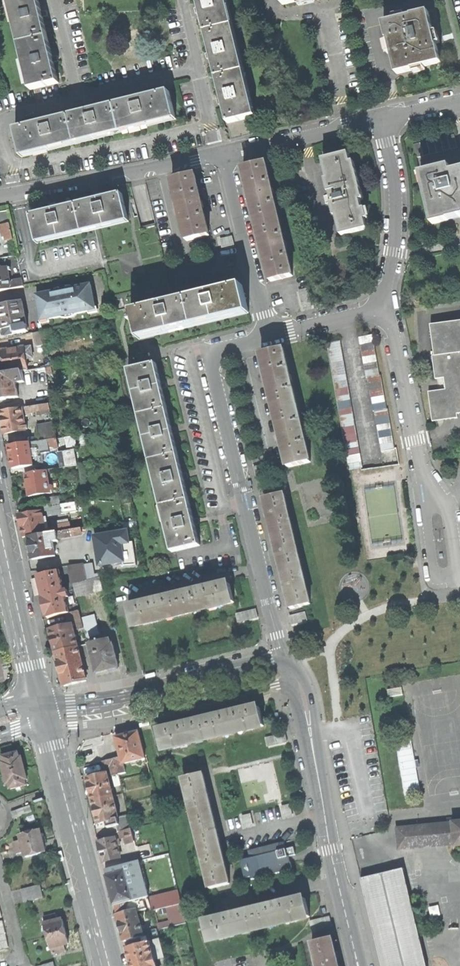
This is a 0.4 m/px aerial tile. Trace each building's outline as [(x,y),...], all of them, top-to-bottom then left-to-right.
[(23,43),(48,37),(43,14),(39,0),(13,0),(23,43)] [(231,27),(224,0),(198,0),(200,10),(206,33),(231,27)] [(256,118),(227,0),(224,0),(231,27),(242,72),(254,118),(256,118)] [(389,39),(398,74),(413,71),(413,70),(441,63),(435,35),(429,12),(413,16),(413,17),(384,24),(388,40),(389,39)] [(231,27),(206,33),(211,55),(217,79),(242,72),(231,27)] [(54,59),(48,37),(23,43),(35,89),(59,83),(54,59)] [(254,118),(242,72),(217,79),(223,101),(228,124),(254,118)] [(146,98),(115,105),(122,130),(176,117),(170,92),(146,98)] [(76,141),(122,130),(115,105),(91,111),(70,117),(76,141)] [(76,141),(70,117),(40,124),(16,130),(22,154),(76,141)] [(414,145),(417,158),(458,148),(454,134),(414,145)] [(337,216),(342,236),(368,230),(365,220),(364,220),(362,211),(363,211),(358,191),(362,191),(359,181),(357,172),(353,173),(351,164),(349,154),(323,160),(328,181),(329,180),(332,192),(330,193),(333,208),(335,208),(337,216)] [(258,225),(279,220),(266,163),(244,168),(250,193),(258,225)] [(433,225),(459,218),(459,170),(449,172),(448,167),(421,174),(426,198),(433,225)] [(180,210),(188,241),(210,236),(195,175),(173,180),(180,210)] [(77,205),(83,230),(129,219),(123,194),(99,200),(77,205)] [(31,216),(38,242),(83,230),(77,205),(53,211),(31,216)] [(10,223),(8,211),(0,213),(0,226),(1,225),(10,223)] [(129,219),(83,230),(84,233),(129,222),(129,219)] [(264,251),(271,282),(293,276),(279,220),(258,225),(264,251)] [(12,231),(10,223),(1,225),(2,233),(12,231)] [(84,233),(83,230),(38,242),(38,244),(84,233)] [(3,238),(8,237),(8,242),(14,241),(12,231),(2,233),(3,238)] [(11,289),(8,271),(7,269),(2,270),(0,270),(0,291),(11,289)] [(14,282),(15,289),(24,287),(23,280),(14,282)] [(39,308),(41,321),(96,311),(91,285),(37,296),(39,308)] [(137,323),(140,337),(249,310),(243,286),(212,293),(167,304),(134,312),(135,317),(137,323)] [(6,336),(28,331),(22,301),(0,306),(0,323),(1,331),(5,330),(6,336)] [(433,422),(458,419),(457,415),(459,414),(459,322),(431,326),(435,357),(433,357),(434,368),(436,380),(444,379),(446,390),(429,393),(433,422)] [(368,378),(380,376),(373,335),(360,337),(367,378),(368,378)] [(327,343),(349,470),(363,468),(341,341),(327,343)] [(4,363),(5,374),(14,373),(23,372),(29,370),(27,360),(33,359),(31,348),(25,349),(25,347),(9,350),(9,349),(0,350),(2,359),(3,359),(4,363)] [(276,411),(297,406),(284,349),(262,354),(267,375),(276,411)] [(143,415),(165,410),(163,405),(167,404),(162,383),(157,363),(131,370),(143,415)] [(16,384),(24,382),(23,372),(14,373),(16,384)] [(14,373),(5,374),(0,375),(0,401),(19,398),(16,384),(14,373)] [(380,376),(368,378),(374,412),(375,412),(388,409),(382,375),(380,376)] [(49,404),(36,406),(37,412),(37,415),(50,412),(49,404)] [(297,406),(276,411),(282,436),(289,468),(311,463),(297,406)] [(3,426),(4,434),(25,431),(25,430),(25,427),(21,408),(1,412),(2,422),(3,426)] [(375,412),(382,452),(395,449),(388,409),(375,412)] [(166,415),(165,410),(143,415),(153,461),(176,455),(174,450),(178,449),(173,429),(169,414),(166,415)] [(38,435),(39,442),(51,440),(56,439),(53,424),(37,427),(38,435)] [(9,441),(10,447),(29,444),(34,443),(39,442),(38,435),(27,437),(27,438),(9,441)] [(39,442),(34,443),(36,450),(49,447),(52,447),(51,440),(39,442)] [(49,447),(36,450),(34,443),(29,444),(32,457),(38,456),(37,452),(49,450),(49,447)] [(11,458),(13,469),(33,466),(32,457),(29,444),(10,447),(11,458)] [(62,469),(70,467),(77,466),(75,451),(59,453),(62,469)] [(177,461),(176,455),(153,461),(164,506),(187,501),(185,495),(189,494),(184,476),(180,460),(177,461)] [(70,467),(62,469),(54,470),(55,477),(71,475),(70,467)] [(28,486),(29,497),(50,493),(47,471),(26,474),(28,486)] [(81,483),(82,491),(93,489),(92,481),(81,483)] [(285,534),(294,532),(290,515),(289,515),(288,510),(284,494),(265,499),(269,513),(272,528),(283,526),(285,534)] [(51,506),(60,504),(59,497),(46,499),(47,506),(51,506)] [(188,506),(187,501),(164,506),(175,552),(201,546),(195,520),(191,505),(188,506)] [(52,512),(62,511),(61,504),(60,504),(51,506),(52,512)] [(43,522),(41,512),(19,516),(21,526),(23,538),(29,537),(49,534),(48,530),(45,531),(43,522)] [(296,546),(297,546),(294,532),(285,534),(283,526),(272,528),(278,551),(283,572),(302,568),(299,552),(298,552),(296,546)] [(57,539),(58,539),(82,535),(81,529),(57,533),(56,533),(57,539)] [(129,529),(89,534),(92,567),(132,562),(129,529)] [(53,542),(52,533),(49,534),(29,537),(31,549),(33,560),(55,556),(53,542)] [(66,543),(69,566),(83,564),(79,540),(66,543)] [(69,566),(73,584),(86,581),(83,564),(69,566)] [(302,568),(283,572),(287,590),(292,609),(311,604),(302,568)] [(47,616),(48,618),(66,614),(69,613),(66,598),(69,597),(68,590),(64,591),(59,571),(38,576),(42,593),(43,598),(42,598),(46,616),(47,616)] [(73,584),(77,598),(104,591),(100,577),(86,581),(73,584)] [(203,588),(196,589),(197,593),(180,597),(184,615),(194,613),(194,612),(208,608),(223,605),(224,606),(235,603),(230,585),(204,591),(203,588)] [(184,615),(180,597),(163,601),(162,597),(155,599),(156,602),(129,609),(133,627),(144,625),(144,623),(158,620),(174,616),(174,617),(184,615)] [(256,609),(236,613),(238,622),(258,618),(256,609)] [(84,628),(80,611),(69,613),(66,614),(68,621),(74,620),(76,620),(79,630),(84,628)] [(95,614),(83,617),(87,636),(99,633),(95,614)] [(56,652),(78,647),(73,625),(65,627),(60,628),(51,630),(53,640),(56,652)] [(90,644),(97,673),(108,671),(119,668),(113,645),(111,645),(110,639),(90,644)] [(86,681),(78,647),(56,652),(60,668),(65,686),(86,681)] [(253,729),(264,726),(260,708),(234,714),(233,711),(229,712),(226,713),(227,716),(210,720),(214,738),(224,736),(224,735),(253,728),(253,729)] [(214,738),(210,720),(192,724),(191,721),(187,722),(184,723),(185,726),(159,732),(163,750),(174,747),(203,740),(204,741),(214,738)] [(121,757),(123,764),(124,764),(146,759),(139,732),(116,738),(119,748),(121,757)] [(286,733),(265,736),(267,747),(288,743),(286,733)] [(399,744),(403,791),(418,790),(414,742),(399,744)] [(10,784),(11,789),(27,785),(25,780),(28,779),(25,767),(22,757),(20,758),(19,753),(4,757),(5,761),(3,762),(8,784),(10,784)] [(115,759),(119,775),(126,773),(124,764),(123,764),(121,757),(115,759)] [(115,759),(103,762),(105,769),(110,768),(112,777),(119,775),(115,759)] [(184,778),(193,815),(212,810),(208,791),(203,773),(184,778)] [(93,801),(113,797),(107,774),(102,776),(96,777),(88,779),(91,790),(93,801)] [(106,822),(118,819),(118,818),(113,797),(93,801),(96,812),(99,824),(106,822)] [(13,812),(15,819),(33,813),(31,807),(13,812)] [(202,852),(211,849),(212,857),(223,854),(217,829),(212,810),(193,815),(202,852)] [(124,831),(132,829),(129,815),(118,818),(118,819),(106,822),(108,828),(117,826),(118,832),(120,832),(124,831)] [(399,849),(456,844),(456,845),(459,844),(459,822),(397,828),(399,849)] [(124,831),(125,836),(127,843),(135,841),(132,829),(124,831)] [(25,852),(27,857),(46,852),(43,841),(41,831),(21,836),(22,841),(15,842),(18,854),(25,852)] [(101,853),(103,862),(121,858),(116,838),(98,843),(101,853)] [(245,878),(246,881),(286,871),(283,858),(290,857),(288,849),(280,851),(278,844),(243,853),(244,860),(235,862),(240,880),(245,878)] [(202,852),(211,888),(230,884),(226,868),(223,854),(212,857),(211,849),(202,852)] [(127,881),(128,886),(145,882),(140,861),(105,870),(107,876),(125,872),(125,874),(128,873),(129,878),(128,880),(127,881)] [(382,965),(427,965),(404,869),(361,879),(382,965)] [(128,886),(127,881),(125,874),(125,872),(107,876),(110,886),(112,896),(130,892),(128,886)] [(132,901),(144,899),(149,897),(145,882),(128,886),(130,892),(132,901)] [(22,890),(26,903),(45,898),(41,885),(22,890)] [(150,898),(153,911),(181,904),(178,891),(150,898)] [(132,901),(130,892),(112,896),(115,906),(132,901)] [(132,901),(115,906),(117,915),(137,910),(137,911),(146,909),(144,899),(132,901)] [(299,920),(310,917),(306,899),(280,905),(279,902),(275,903),(272,904),(273,907),(255,911),(260,929),(270,927),(269,926),(299,919),(299,920)] [(137,911),(137,910),(117,915),(121,928),(124,941),(144,936),(137,911)] [(260,929),(255,911),(238,915),(237,912),(233,913),(230,914),(231,917),(205,923),(209,941),(220,939),(220,938),(249,931),(249,932),(260,929)] [(45,918),(54,954),(66,951),(64,945),(70,944),(66,931),(63,919),(58,920),(57,915),(45,918)] [(9,947),(3,921),(0,922),(0,949),(9,947)] [(149,942),(160,939),(158,929),(146,932),(149,942)] [(318,965),(339,965),(336,954),(332,938),(312,942),(318,965)] [(160,939),(149,942),(152,956),(154,956),(155,959),(165,957),(160,939)] [(155,959),(154,956),(152,956),(149,942),(126,948),(131,965),(156,965),(155,959)]
